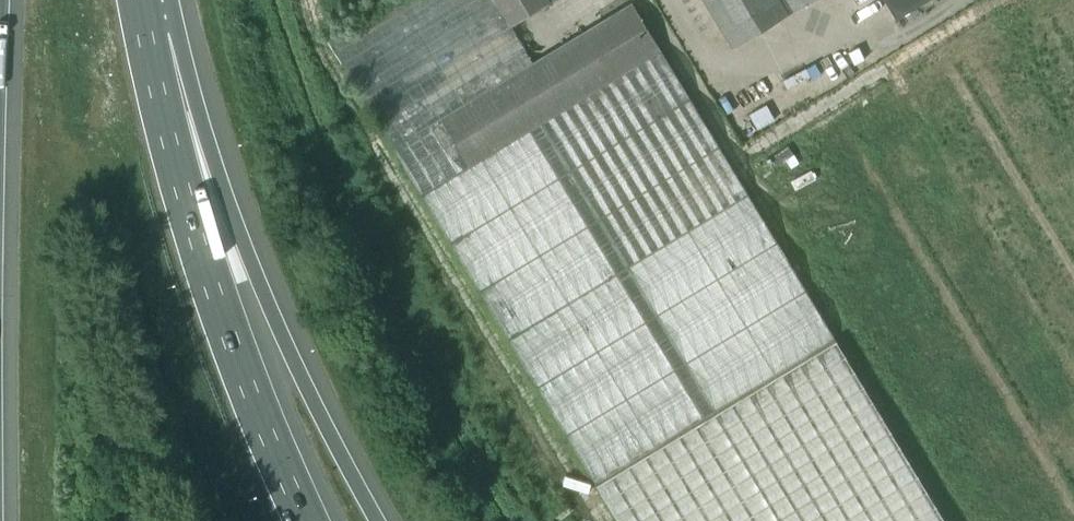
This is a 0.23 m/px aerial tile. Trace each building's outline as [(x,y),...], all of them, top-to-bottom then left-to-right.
[(533,62),(511,25),(550,2),(549,0),(392,0),(327,39),(550,407),(618,520),(945,520),(632,2),(533,62)] [(723,31),(769,3),(772,7),(781,2),(779,0),(704,0),(723,31)] [(791,11),(809,0),(784,0),(791,11)] [(896,19),(928,0),(884,0),(896,19)]
